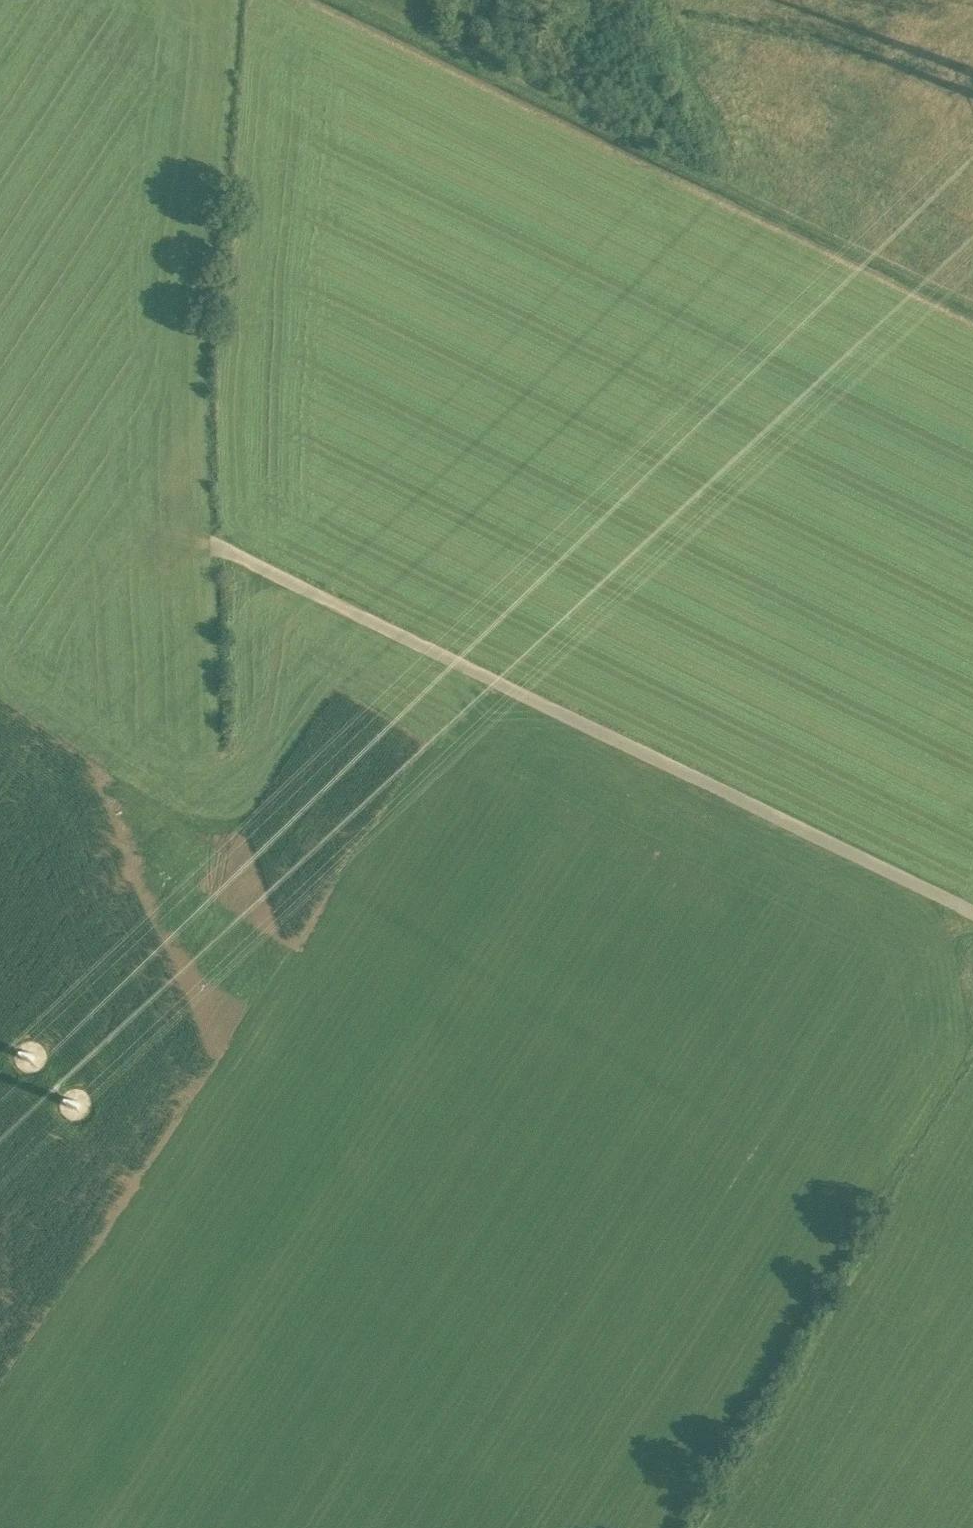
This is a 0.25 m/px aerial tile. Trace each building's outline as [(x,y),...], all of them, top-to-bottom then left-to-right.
[(31,1063),(32,1063),(33,1062),(34,1062),(34,1061),(35,1061),(35,1060),(35,1059),(36,1059),(36,1058),(36,1057),(36,1056),(35,1056),(35,1055),(35,1054),(34,1054),(34,1053),(33,1053),(32,1053),(32,1052),(31,1052),(30,1052),(29,1052),(29,1053),(28,1053),(27,1053),(27,1054),(26,1054),(26,1055),(26,1056),(25,1056),(25,1057),(25,1058),(25,1059),(26,1059),(26,1060),(26,1061),(27,1061),(27,1062),(28,1062),(29,1063),(30,1063),(31,1063)] [(76,1111),(76,1110),(77,1110),(78,1110),(79,1110),(79,1109),(80,1109),(80,1108),(81,1108),(81,1107),(81,1106),(81,1105),(81,1104),(81,1103),(80,1103),(80,1102),(80,1101),(79,1101),(78,1101),(78,1100),(77,1100),(76,1100),(75,1100),(74,1100),(73,1100),(73,1101),(72,1101),(72,1102),(71,1103),(71,1104),(71,1105),(71,1106),(71,1107),(71,1108),(72,1108),(72,1109),(73,1109),(73,1110),(74,1110),(75,1110),(76,1111)]
